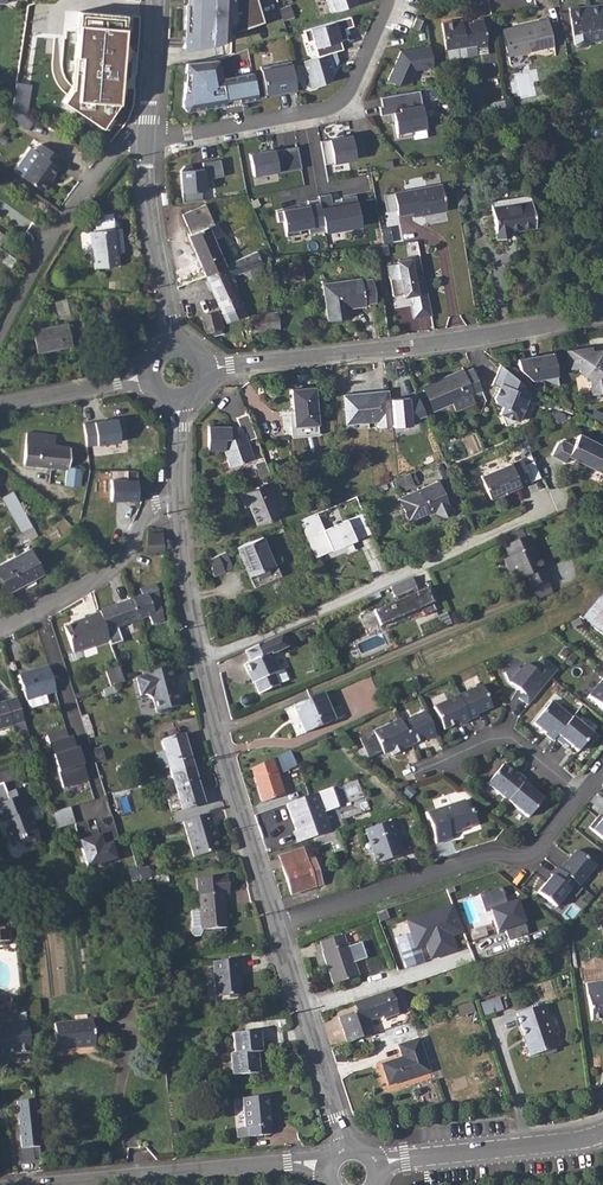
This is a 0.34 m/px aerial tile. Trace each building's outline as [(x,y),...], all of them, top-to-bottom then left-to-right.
[(188,43),(235,42),(235,31),(264,22),(257,0),(192,0),(193,33),(188,34),(188,43)] [(331,12),(363,1),(362,0),(327,0),(331,12)] [(582,7),(581,5),(570,7),(574,34),(575,44),(580,47),(588,45),(591,41),(600,40),(602,36),(602,34),(602,30),(602,4),(582,7)] [(119,103),(126,15),(79,12),(73,89),(64,103),(102,128),(119,103)] [(311,28),(319,56),(336,51),(343,49),(340,39),(348,39),(345,28),(353,26),(350,17),(311,28)] [(416,17),(412,28),(418,30),(423,20),(416,17)] [(505,31),(505,28),(503,28),(509,57),(554,47),(548,18),(519,25),(520,27),(505,31)] [(458,20),(442,23),(447,50),(476,45),(477,47),(487,46),(483,19),(472,20),(472,22),(458,24),(458,20)] [(434,66),(430,45),(401,51),(389,80),(398,84),(411,82),(416,69),(434,66)] [(231,53),(235,71),(223,73),(224,76),(253,70),(249,50),(231,53)] [(319,56),(304,60),(308,73),(304,80),(306,85),(311,88),(316,86),(317,84),(328,81),(334,71),(332,66),(336,65),(339,60),(336,51),(319,56)] [(215,59),(183,63),(183,72),(188,72),(187,82),(182,81),(180,106),(187,110),(258,98),(253,72),(222,78),(215,59)] [(287,92),(297,90),(292,60),(261,66),(266,96),(283,93),(282,90),(287,89),(287,92)] [(16,81),(12,108),(16,110),(26,116),(30,83),(16,81)] [(426,127),(420,90),(381,97),(382,105),(380,106),(381,115),(396,112),(397,119),(395,120),(398,137),(412,134),(411,130),(426,127)] [(512,98),(504,100),(506,113),(514,111),(512,98)] [(504,100),(495,101),(496,115),(506,113),(504,100)] [(26,116),(16,110),(11,118),(28,129),(34,120),(26,116)] [(352,135),(321,140),(325,164),(356,158),(356,155),(365,153),(362,136),(353,138),(352,135)] [(39,153),(24,176),(44,191),(61,166),(59,165),(63,158),(42,143),(37,152),(39,153)] [(250,153),(254,175),(278,171),(278,172),(302,168),(298,146),(275,150),(275,149),(250,153)] [(180,170),(182,202),(202,199),(201,190),(205,190),(204,179),(223,176),(220,159),(203,162),(203,169),(192,169),(191,165),(184,166),(180,170)] [(443,185),(395,192),(398,209),(399,214),(414,212),(422,211),(422,215),(447,211),(443,185)] [(466,187),(455,189),(458,207),(469,205),(466,187)] [(325,227),(325,228),(361,222),(355,191),(340,194),(342,200),(332,202),(331,193),(319,195),(319,198),(325,227)] [(398,209),(395,192),(385,193),(387,211),(398,209)] [(325,227),(319,198),(308,200),(308,203),(298,205),(299,206),(277,210),(278,218),(284,217),(287,233),(300,231),(299,225),(308,224),(309,230),(325,227)] [(531,200),(492,207),(497,238),(511,235),(510,230),(536,226),(531,200)] [(188,234),(206,274),(234,261),(218,222),(215,224),(213,224),(205,204),(182,213),(190,232),(188,234)] [(122,225),(92,229),(95,266),(122,263),(120,244),(124,244),(122,225)] [(257,250),(245,256),(248,262),(266,253),(265,251),(264,251),(263,251),(262,251),(261,251),(258,253),(257,250)] [(8,253),(2,261),(12,269),(17,259),(8,253)] [(266,253),(248,262),(250,268),(262,263),(261,261),(266,258),(267,257),(267,256),(267,255),(266,253)] [(413,316),(431,313),(426,283),(424,271),(414,273),(411,257),(398,259),(398,261),(387,263),(393,294),(404,292),(404,294),(410,294),(412,293),(413,300),(411,303),(410,304),(413,316)] [(234,261),(206,274),(227,320),(240,313),(237,306),(239,305),(240,309),(243,307),(242,304),(243,303),(230,276),(239,271),(234,261)] [(289,263),(290,267),(291,276),(303,275),(302,262),(289,263)] [(291,276),(290,267),(285,268),(285,274),(284,274),(285,282),(304,280),(303,275),(291,276)] [(362,278),(324,283),(329,320),(351,317),(350,307),(365,305),(365,302),(376,300),(373,278),(362,280),(362,278)] [(71,298),(55,302),(59,317),(75,312),(71,298)] [(219,311),(203,315),(206,331),(223,326),(219,311)] [(278,311),(249,315),(251,331),(280,327),(278,311)] [(66,323),(32,330),(37,352),(72,345),(66,323)] [(602,346),(592,349),(592,344),(568,349),(571,365),(580,363),(581,369),(591,376),(594,392),(602,390),(602,347),(602,346)] [(558,383),(552,351),(517,357),(519,367),(530,378),(543,376),(543,377),(558,383)] [(530,390),(500,363),(492,383),(499,386),(495,397),(497,402),(504,405),(501,413),(506,424),(517,419),(518,420),(530,390)] [(443,379),(424,387),(433,409),(454,401),(457,408),(474,401),(471,394),(482,389),(472,367),(464,371),(462,368),(442,377),(443,379)] [(314,385),(291,388),(295,426),(292,426),(292,437),(319,435),(314,385)] [(363,396),(363,392),(343,394),(346,422),(360,421),(361,427),(390,425),(388,394),(363,396)] [(411,396),(390,398),(393,426),(413,424),(412,420),(425,414),(418,399),(412,402),(411,396)] [(602,424),(602,411),(602,414),(594,410),(590,418),(602,424)] [(230,425),(208,425),(207,449),(224,449),(230,467),(254,458),(247,440),(255,437),(247,412),(236,416),(240,428),(237,429),(230,429),(230,425)] [(87,446),(121,441),(118,418),(83,424),(87,446)] [(27,433),(26,446),(25,464),(66,468),(65,484),(78,486),(80,468),(68,467),(70,446),(55,445),(48,444),(48,435),(27,433)] [(551,455),(565,462),(569,456),(602,474),(602,445),(579,433),(573,445),(563,440),(557,442),(551,455)] [(532,434),(524,437),(531,453),(539,450),(532,434)] [(432,454),(422,459),(424,465),(434,461),(432,454)] [(521,458),(481,475),(490,497),(530,481),(521,458)] [(113,501),(139,500),(138,468),(127,469),(128,479),(112,480),(113,501)] [(404,475),(390,481),(394,492),(409,486),(404,475)] [(239,493),(244,506),(249,504),(257,524),(280,513),(270,492),(280,488),(276,477),(239,493)] [(435,482),(395,499),(404,521),(431,510),(432,514),(439,516),(448,513),(435,482)] [(12,491),(1,497),(17,526),(20,531),(32,525),(12,491)] [(38,526),(57,514),(49,502),(30,514),(38,526)] [(317,514),(300,521),(315,558),(358,541),(349,519),(323,530),(317,514)] [(12,535),(9,537),(13,546),(36,535),(37,534),(32,525),(20,531),(12,535)] [(145,552),(165,551),(164,531),(148,532),(145,552)] [(262,535),(237,546),(255,587),(281,575),(275,561),(273,562),(262,535)] [(529,588),(532,587),(547,581),(551,579),(546,567),(544,568),(528,535),(505,546),(509,556),(504,559),(515,582),(524,578),(529,588)] [(34,557),(29,548),(0,563),(0,576),(8,592),(43,573),(34,557)] [(232,569),(224,551),(206,559),(214,576),(232,569)] [(415,587),(411,577),(410,577),(389,587),(393,597),(394,596),(396,600),(372,610),(379,626),(420,608),(422,611),(423,615),(435,610),(425,587),(414,592),(413,588),(415,587)] [(140,596),(132,600),(138,620),(146,617),(152,626),(164,621),(159,591),(157,584),(146,588),(148,593),(140,596)] [(602,634),(602,590),(582,618),(602,634)] [(132,600),(100,611),(100,613),(107,631),(138,620),(132,600)] [(107,631),(100,613),(90,617),(79,622),(79,623),(65,628),(74,654),(110,642),(107,631)] [(281,634),(246,650),(250,660),(244,663),(249,674),(251,673),(259,693),(279,684),(273,673),(279,670),(271,652),(276,650),(285,646),(281,634)] [(520,699),(528,706),(558,670),(547,661),(538,672),(528,664),(503,673),(507,684),(522,695),(520,699)] [(19,675),(27,701),(46,695),(55,692),(60,707),(68,704),(57,665),(49,668),(48,666),(38,669),(39,672),(30,674),(29,672),(19,675)] [(155,671),(136,678),(141,695),(145,694),(153,699),(156,712),(160,714),(169,712),(171,708),(181,706),(171,669),(155,671)] [(602,710),(602,678),(588,698),(602,710)] [(114,685),(103,689),(106,697),(117,693),(114,685)] [(486,685),(460,695),(470,721),(481,717),(480,714),(495,708),(486,685)] [(323,691),(293,704),(305,732),(335,719),(323,691)] [(470,721),(460,695),(433,707),(444,732),(470,721)] [(13,726),(17,740),(28,737),(16,698),(5,702),(0,703),(0,729),(13,726)] [(572,718),(552,702),(536,723),(548,732),(545,736),(553,742),(558,737),(572,718)] [(425,713),(402,724),(413,747),(436,736),(425,713)] [(86,715),(81,717),(87,735),(93,734),(86,715)] [(594,734),(572,718),(558,737),(580,753),(594,734)] [(402,724),(401,720),(360,739),(369,757),(382,750),(384,754),(390,752),(392,756),(413,747),(402,724)] [(86,780),(71,735),(48,743),(63,787),(86,780)] [(163,741),(172,776),(194,769),(184,735),(163,741)] [(283,752),(273,757),(280,772),(289,767),(288,764),(295,760),(290,749),(283,752)] [(273,757),(252,767),(263,800),(283,793),(273,757)] [(524,781),(503,764),(488,784),(509,801),(522,783),(524,781)] [(194,769),(172,776),(183,810),(205,803),(194,769)] [(358,778),(334,785),(338,801),(363,795),(358,778)] [(544,800),(522,783),(509,801),(507,803),(529,819),(544,800)] [(5,821),(8,829),(5,830),(10,842),(19,839),(23,848),(39,842),(31,823),(33,821),(21,788),(6,794),(4,786),(0,785),(0,823),(5,821)] [(316,793),(287,803),(295,830),(309,825),(314,837),(329,832),(316,793)] [(453,838),(451,834),(450,830),(462,827),(462,829),(471,826),(462,800),(427,811),(437,843),(453,838)] [(464,800),(462,800),(471,826),(475,825),(471,812),(469,813),(464,800)] [(74,824),(70,808),(53,812),(57,829),(74,824)] [(591,828),(602,837),(602,812),(591,828)] [(210,815),(183,822),(194,858),(218,851),(213,832),(215,832),(210,815)] [(390,821),(365,829),(375,864),(401,856),(390,821)] [(329,832),(314,837),(317,846),(331,841),(336,854),(343,852),(344,852),(336,830),(329,832)] [(86,870),(119,861),(113,841),(101,844),(99,835),(78,841),(86,870)] [(598,866),(575,847),(559,868),(577,882),(581,886),(598,866)] [(303,849),(280,856),(293,895),(323,884),(314,857),(306,859),(303,849)] [(145,869),(129,873),(132,882),(154,876),(152,868),(148,852),(141,854),(145,869)] [(556,907),(577,882),(559,868),(539,892),(556,907)] [(199,910),(192,911),(193,927),(191,930),(191,934),(194,936),(200,936),(202,933),(202,930),(226,928),(223,893),(226,893),(225,878),(198,880),(199,896),(198,896),(199,910)] [(509,940),(528,934),(517,900),(506,904),(500,887),(479,895),(485,912),(489,911),(497,934),(505,931),(509,940)] [(462,933),(452,904),(405,920),(415,949),(425,945),(430,961),(457,952),(451,937),(462,933)] [(0,932),(0,944),(9,943),(8,932),(0,932)] [(343,934),(321,942),(324,950),(322,951),(334,984),(358,975),(353,962),(367,958),(361,942),(348,946),(343,934)] [(212,961),(212,962),(215,996),(238,995),(241,994),(240,980),(241,979),(240,974),(239,960),(238,959),(212,961)] [(339,1016),(348,1042),(373,1033),(370,1021),(383,1017),(384,1019),(400,1014),(392,988),(355,1001),(358,1010),(339,1016)] [(587,995),(591,1022),(602,1020),(602,993),(587,995)] [(500,1011),(498,999),(483,1002),(485,1013),(500,1011)] [(545,1005),(516,1014),(526,1042),(524,1043),(529,1056),(556,1048),(547,1019),(549,1018),(545,1005)] [(0,1007),(0,1053),(29,1051),(27,1027),(26,1021),(17,1022),(15,1006),(0,1007)] [(57,1024),(53,1024),(56,1051),(94,1047),(93,1036),(92,1021),(57,1024)] [(231,1054),(233,1076),(259,1073),(257,1052),(261,1052),(259,1032),(234,1034),(235,1054),(231,1054)] [(403,1057),(383,1064),(389,1084),(429,1071),(419,1039),(399,1045),(403,1057)] [(245,1129),(236,1130),(237,1139),(247,1138),(270,1136),(269,1127),(271,1127),(267,1096),(243,1099),(245,1129)] [(34,1100),(16,1102),(19,1130),(37,1128),(34,1100)]
